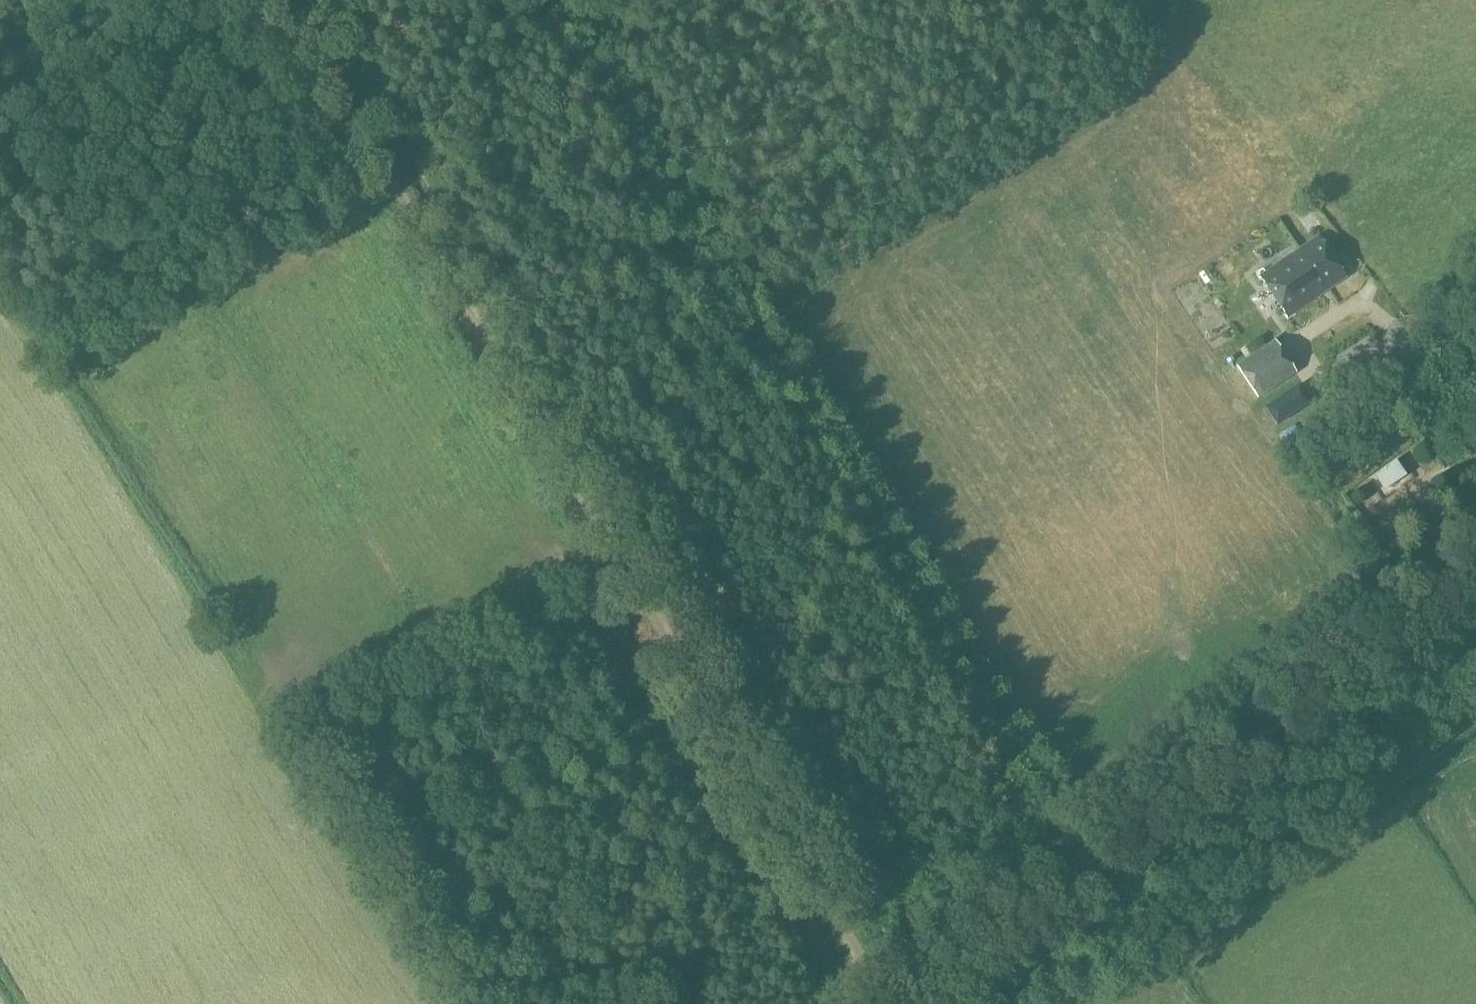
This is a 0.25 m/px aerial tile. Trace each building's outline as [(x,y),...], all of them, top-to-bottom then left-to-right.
[(1261,279),(1289,319),(1347,278),(1320,238),(1261,279)] [(1260,399),(1298,374),(1277,341),(1238,366),(1260,399)] [(1292,400),(1270,414),(1280,429),(1302,415),(1292,400)] [(1408,477),(1397,462),(1375,477),(1386,492),(1408,477)]
